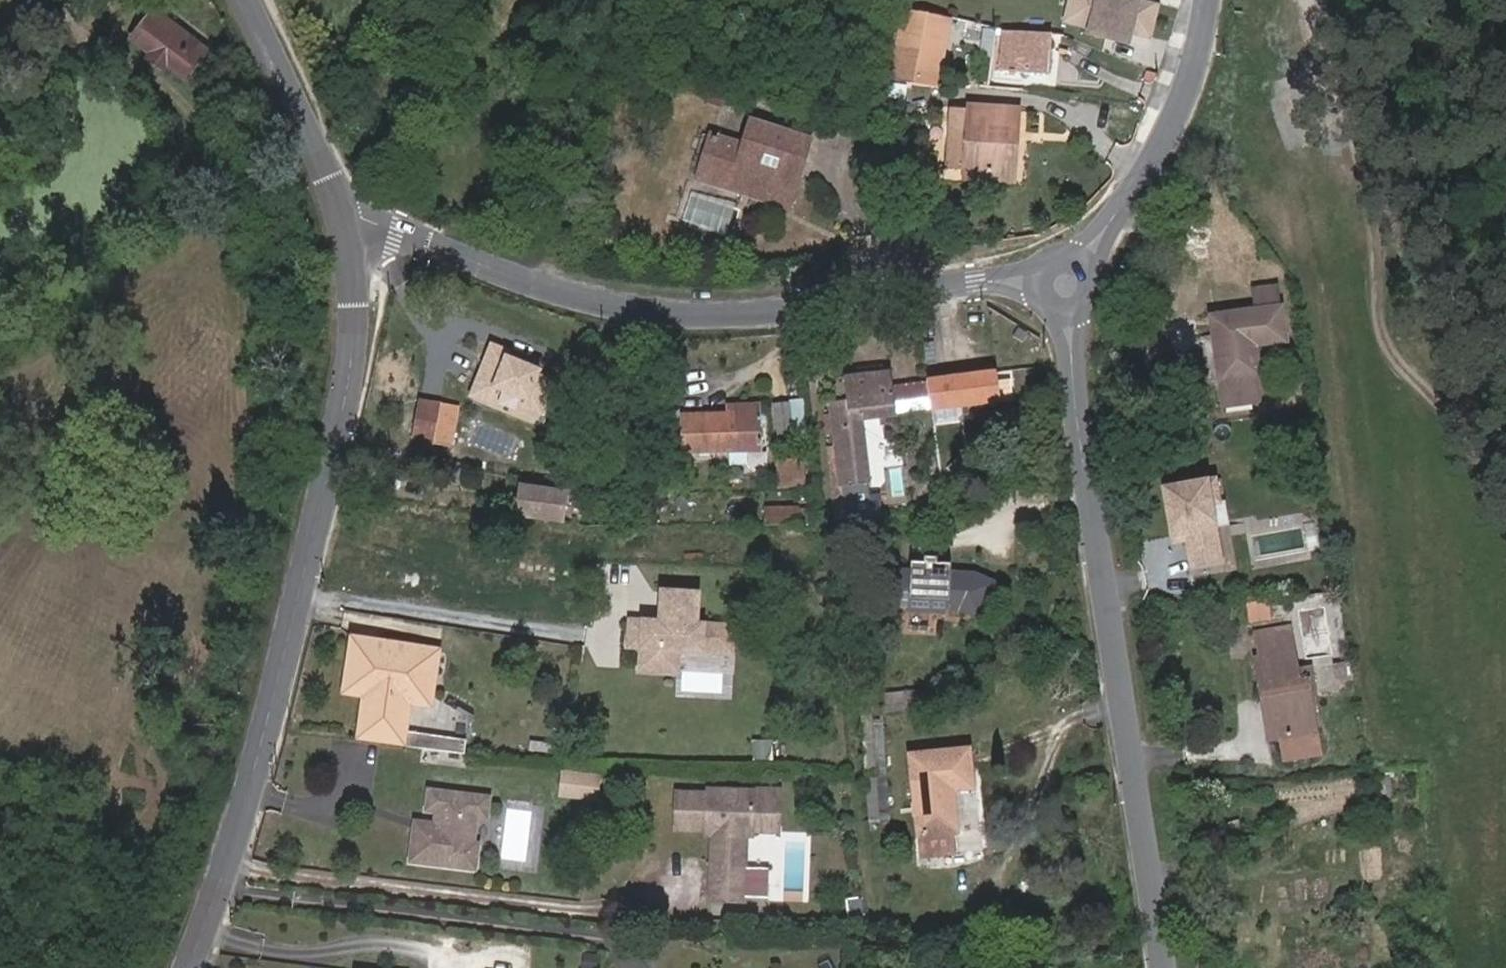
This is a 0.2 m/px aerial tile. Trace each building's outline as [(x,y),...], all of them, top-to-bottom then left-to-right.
[(1084,0),(1066,0),(1061,20),(1067,22),(1071,3),(1082,6),(1084,0)] [(1157,5),(1139,0),(1084,0),(1082,6),(1071,3),(1067,22),(1084,26),(1085,23),(1092,25),(1091,28),(1090,34),(1129,44),(1130,37),(1131,33),(1149,38),(1157,5)] [(905,10),(902,37),(919,38),(922,38),(924,12),(905,10)] [(143,30),(192,66),(205,49),(156,14),(143,30)] [(185,75),(192,66),(143,30),(136,38),(155,52),(150,58),(162,68),(168,62),(185,75)] [(1002,72),(1014,73),(1016,32),(1004,32),(1002,72)] [(1045,74),(1048,34),(1016,32),(1014,73),(1045,74)] [(896,38),(886,80),(897,80),(902,37),(896,38)] [(919,38),(902,37),(897,80),(915,78),(919,38)] [(968,149),(963,149),(950,149),(948,166),(958,167),(967,167),(967,172),(1009,175),(1012,125),(1018,125),(1018,123),(1018,111),(982,109),(974,108),(970,108),(970,113),(970,124),(968,149)] [(950,149),(963,149),(968,149),(970,124),(970,113),(953,112),(950,149)] [(747,139),(804,156),(808,140),(752,123),(747,139)] [(1009,175),(967,172),(967,179),(1014,181),(1018,125),(1012,125),(1009,175)] [(719,168),(715,184),(788,205),(795,183),(790,181),(793,173),(798,174),(804,156),(747,139),(745,146),(712,137),(704,163),(719,168)] [(699,180),(715,184),(719,168),(704,163),(699,180)] [(1220,340),(1214,341),(1219,381),(1259,375),(1255,346),(1285,342),(1280,308),(1274,308),(1271,289),(1255,291),(1257,312),(1218,317),(1220,340)] [(1211,318),(1214,341),(1220,340),(1218,317),(1211,318)] [(558,371),(488,345),(470,394),(494,403),(497,393),(543,410),(558,371)] [(870,495),(861,423),(895,417),(895,413),(926,408),(922,384),(892,388),(889,371),(847,377),(850,402),(831,405),(845,519),(880,514),(878,494),(870,495)] [(1000,402),(995,371),(926,381),(927,384),(927,388),(928,394),(930,408),(931,412),(1000,402)] [(1259,375),(1219,381),(1223,408),(1262,402),(1259,375)] [(422,401),(415,438),(451,444),(457,408),(422,401)] [(755,404),(743,405),(728,405),(728,415),(683,416),(685,452),(758,449),(755,404)] [(776,405),(778,437),(791,436),(787,404),(776,405)] [(779,462),(781,486),(804,484),(801,460),(779,462)] [(1223,474),(1161,483),(1170,540),(1185,538),(1190,568),(1227,563),(1222,531),(1231,530),(1223,474)] [(552,491),(525,487),(523,501),(520,500),(519,514),(548,518),(552,491)] [(978,616),(994,583),(975,575),(951,574),(951,564),(937,563),(938,557),(924,557),(924,562),(911,562),(910,572),(890,571),(889,605),(909,605),(909,609),(949,611),(949,607),(960,608),(978,616)] [(663,623),(662,623),(631,622),(631,647),(643,648),(643,669),(679,671),(680,649),(713,650),(714,625),(697,624),(698,593),(663,592),(662,609),(668,609),(668,618),(663,623)] [(1252,602),(1253,620),(1271,619),(1270,601),(1252,602)] [(1319,754),(1309,695),(1307,682),(1298,683),(1296,672),(1288,628),(1258,633),(1262,659),(1257,660),(1263,698),(1268,698),(1275,739),(1280,738),(1284,760),(1319,754)] [(427,658),(419,708),(431,710),(440,650),(355,636),(353,646),(359,647),(427,658)] [(351,695),(355,673),(359,647),(353,646),(349,672),(345,694),(351,695)] [(360,737),(438,749),(469,752),(470,742),(465,740),(408,731),(412,707),(419,708),(427,658),(359,647),(355,673),(370,675),(367,697),(360,737)] [(1351,674),(1349,663),(1335,665),(1338,682),(1352,679),(1351,676),(1351,674)] [(1315,694),(1311,669),(1296,672),(1298,683),(1307,682),(1309,695),(1315,694)] [(351,695),(367,697),(370,675),(355,673),(351,695)] [(1275,739),(1268,698),(1263,698),(1270,739),(1275,739)] [(883,756),(877,707),(860,708),(866,767),(875,766),(874,757),(883,756)] [(913,757),(922,856),(954,852),(952,833),(955,832),(951,790),(971,787),(967,750),(913,757)] [(593,800),(595,780),(565,776),(563,796),(593,800)] [(1312,813),(1334,809),(1328,777),(1306,782),(1312,813)] [(600,801),(603,781),(595,780),(593,800),(600,801)] [(756,798),(782,799),(783,790),(757,790),(756,794),(756,798)] [(743,837),(752,837),(753,832),(781,833),(782,799),(756,798),(756,794),(709,793),(709,798),(681,796),(680,830),(710,831),(715,837),(718,837),(717,870),(735,871),(735,857),(743,844),(743,837)] [(478,847),(481,819),(491,820),(493,801),(434,794),(432,813),(442,814),(441,828),(430,826),(429,833),(420,832),(416,864),(480,872),(483,847),(478,847)] [(738,871),(751,872),(752,837),(743,837),(743,844),(735,857),(735,871),(738,871)] [(717,870),(717,885),(738,886),(738,871),(735,871),(717,870)] [(750,903),(751,872),(738,871),(738,886),(717,885),(716,902),(750,903)]
